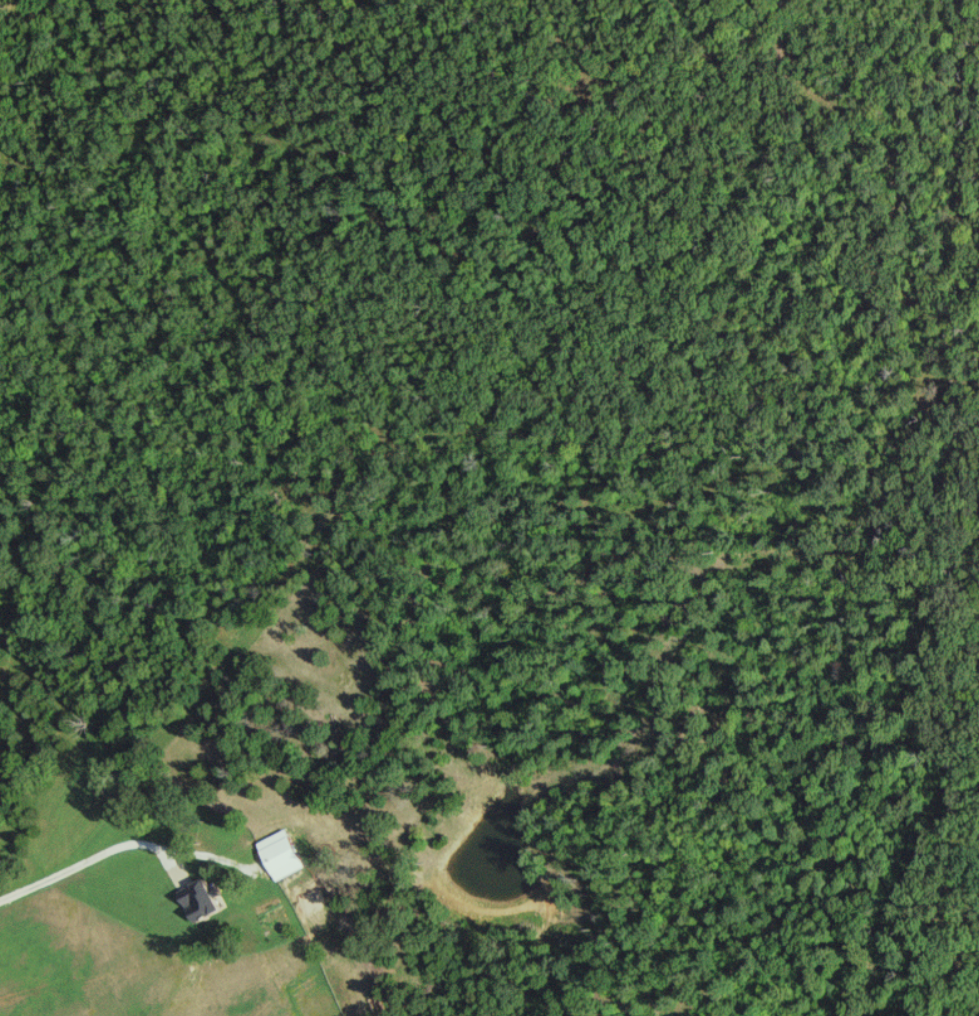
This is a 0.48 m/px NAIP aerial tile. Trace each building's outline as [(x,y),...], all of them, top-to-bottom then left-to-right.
[(310,868),(291,829),(263,843),(281,881),(310,868)] [(227,912),(213,878),(186,889),(200,923),(227,912)]
